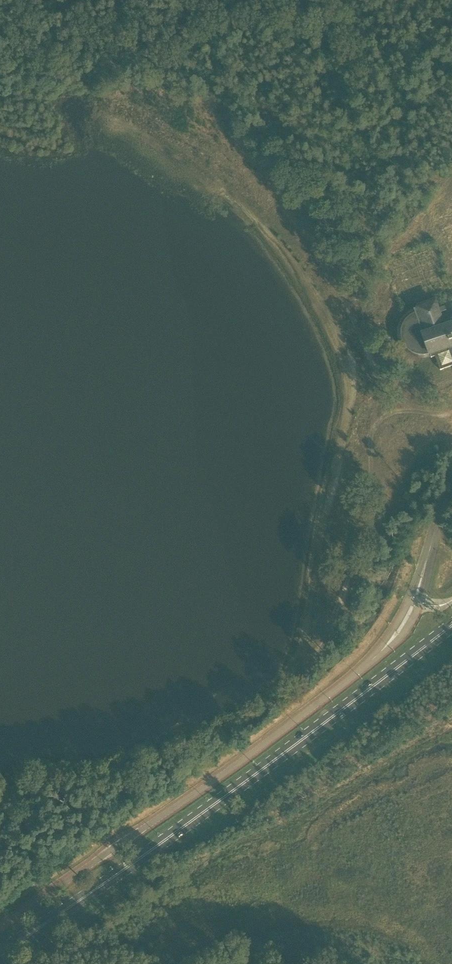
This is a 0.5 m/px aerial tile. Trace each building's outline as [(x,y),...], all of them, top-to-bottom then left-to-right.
[(446,326),(442,312),(447,311),(445,307),(440,309),(437,299),(414,308),(416,313),(412,315),(411,316),(409,317),(407,319),(404,324),(402,329),(402,335),(403,341),(405,346),(409,350),(414,353),(419,355),(425,355),(430,354),(432,358),(436,356),(441,370),(451,366),(451,324),(446,326)]
